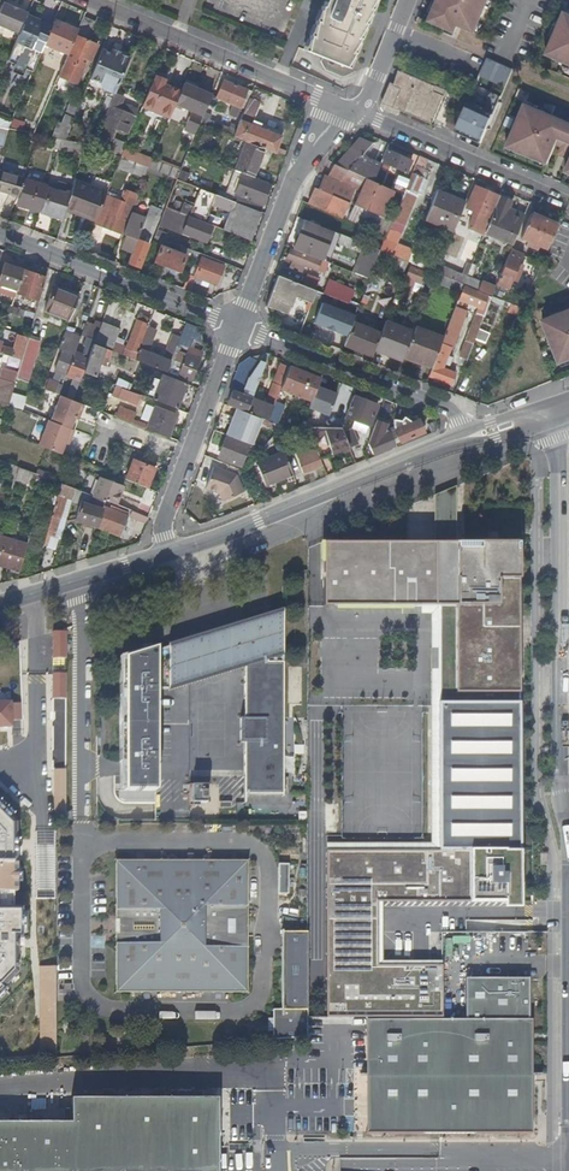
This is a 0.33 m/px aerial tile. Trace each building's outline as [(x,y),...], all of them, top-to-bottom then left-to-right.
[(307,48),(345,64),(370,0),(326,0),(307,48)] [(430,19),(448,27),(452,16),(461,20),(459,23),(476,30),(488,0),(438,0),(430,19)] [(1,4),(0,5),(0,28),(16,35),(24,16),(25,14),(1,4)] [(546,57),(568,66),(568,15),(564,13),(546,57)] [(16,35),(11,47),(36,57),(42,43),(49,27),(24,16),(16,35)] [(452,16),(448,27),(455,30),(459,23),(461,20),(452,16)] [(75,31),(72,37),(74,38),(62,67),(75,73),(82,57),(91,60),(97,47),(85,42),(93,24),(80,19),(75,31)] [(49,27),(42,43),(65,53),(72,37),(75,31),(52,21),(49,27)] [(108,51),(99,48),(87,77),(98,82),(99,84),(99,86),(100,87),(104,88),(113,92),(128,56),(116,51),(115,54),(108,51)] [(510,70),(485,60),(479,74),(498,83),(486,110),(492,112),(510,70)] [(400,90),(393,109),(431,125),(443,97),(434,93),(436,87),(398,72),(392,87),(400,90)] [(152,76),(140,103),(157,110),(156,114),(167,119),(172,106),(178,91),(176,91),(176,88),(174,87),(172,86),(169,86),(167,87),(162,85),(162,84),(162,83),(162,82),(162,81),(162,80),(161,79),(152,76)] [(245,90),(222,81),(215,98),(238,108),(245,90)] [(209,96),(181,85),(178,91),(172,106),(189,113),(184,126),(195,130),(198,123),(201,116),(204,110),(209,96)] [(400,90),(392,87),(385,105),(393,109),(400,90)] [(445,91),(436,87),(434,93),(443,97),(445,91)] [(473,88),(469,97),(475,100),(478,90),(473,88)] [(120,95),(113,92),(95,136),(90,146),(102,151),(112,127),(124,133),(132,113),(127,111),(130,105),(124,103),(121,109),(115,107),(120,95)] [(249,97),(243,113),(250,116),(254,118),(261,102),(249,97)] [(58,138),(63,139),(78,101),(70,98),(59,126),(56,124),(51,137),(58,138)] [(525,105),(507,149),(546,165),(555,145),(557,139),(568,144),(568,124),(525,105)] [(263,120),(271,114),(266,106),(257,112),(263,120)] [(211,113),(204,110),(201,116),(208,119),(211,113)] [(488,121),(492,112),(486,110),(482,119),(488,121)] [(243,113),(239,121),(247,124),(250,116),(243,113)] [(201,116),(198,123),(232,137),(235,130),(228,127),(208,119),(201,116)] [(462,116),(454,133),(479,144),(486,127),(462,116)] [(6,128),(9,121),(0,118),(0,127),(2,128),(6,128)] [(235,130),(232,137),(246,143),(263,149),(273,153),(279,138),(255,129),(256,127),(247,124),(239,121),(237,126),(235,130)] [(31,133),(27,132),(25,141),(32,143),(35,134),(31,133)] [(84,132),(80,143),(82,143),(83,143),(90,146),(95,136),(84,132)] [(108,151),(119,155),(124,142),(114,137),(108,151)] [(58,138),(55,148),(79,152),(82,143),(80,143),(63,139),(58,138)] [(356,138),(332,165),(371,181),(377,166),(358,159),(370,144),(356,138)] [(557,139),(555,145),(558,148),(555,154),(562,157),(565,151),(568,152),(568,144),(557,139)] [(263,149),(246,143),(235,170),(233,170),(225,193),(216,189),(214,195),(196,188),(189,205),(180,202),(176,212),(202,222),(208,205),(225,212),(218,228),(247,239),(269,184),(252,177),(263,149)] [(384,150),(380,161),(406,172),(411,161),(384,150)] [(118,157),(115,166),(142,178),(146,168),(118,157)] [(179,170),(151,158),(146,168),(147,169),(160,174),(174,180),(179,170)] [(371,181),(332,165),(329,167),(324,179),(320,178),(314,192),(311,191),(305,206),(340,220),(351,190),(358,193),(352,207),(380,219),(392,190),(371,181)] [(422,170),(412,166),(406,181),(401,193),(395,209),(390,219),(400,223),(413,191),(410,190),(416,176),(419,177),(422,170)] [(0,172),(0,192),(17,197),(15,206),(38,213),(45,184),(0,172)] [(410,190),(413,191),(416,192),(422,179),(419,177),(416,176),(410,190)] [(398,178),(393,190),(394,191),(401,193),(406,181),(398,178)] [(105,192),(72,180),(69,190),(63,211),(74,215),(75,212),(94,219),(99,207),(105,192)] [(63,211),(69,190),(50,184),(49,189),(47,189),(41,214),(61,219),(63,211)] [(507,210),(510,202),(474,187),(465,209),(473,213),(467,229),(494,240),(507,210)] [(122,196),(133,200),(136,193),(125,188),(122,196)] [(401,193),(394,191),(389,203),(391,204),(390,207),(395,209),(401,193)] [(463,203),(435,191),(424,218),(451,230),(463,203)] [(92,224),(120,234),(122,230),(129,212),(133,200),(122,196),(120,195),(115,207),(106,204),(104,209),(99,207),(94,219),(92,224)] [(129,252),(125,261),(137,265),(145,244),(141,243),(153,213),(157,215),(159,207),(148,203),(143,217),(129,252)] [(163,207),(162,209),(155,226),(179,236),(182,228),(206,237),(210,225),(202,222),(176,212),(163,207)] [(380,219),(352,207),(346,221),(384,235),(387,228),(389,222),(380,219)] [(523,216),(507,210),(494,240),(510,247),(523,216)] [(118,247),(129,252),(143,217),(129,212),(122,230),(125,232),(124,235),(123,234),(118,247)] [(545,249),(555,228),(553,227),(552,224),(530,214),(520,238),(545,249)] [(296,237),(291,250),(314,259),(315,255),(324,233),(298,223),(293,235),(296,237)] [(163,232),(154,228),(152,235),(160,238),(163,232)] [(203,245),(206,237),(182,228),(179,236),(203,245)] [(399,233),(387,228),(384,235),(377,252),(405,263),(411,250),(395,244),(399,233)] [(330,235),(324,233),(315,255),(321,257),(330,235)] [(160,238),(152,235),(149,241),(158,245),(152,260),(176,270),(182,256),(182,254),(192,258),(195,252),(160,238)] [(366,248),(363,255),(374,260),(377,252),(366,248)] [(291,250),(288,249),(284,259),(289,261),(287,268),(302,274),(305,267),(312,270),(316,260),(314,259),(291,250)] [(519,256),(508,251),(497,278),(494,284),(505,289),(509,281),(513,283),(520,267),(516,265),(519,256)] [(405,263),(377,252),(374,260),(373,263),(400,274),(405,263)] [(363,255),(355,275),(367,279),(373,263),(374,260),(363,255)] [(431,255),(424,271),(433,274),(437,265),(440,259),(431,255)] [(222,267),(200,258),(193,276),(186,273),(181,286),(189,290),(192,282),(197,284),(199,279),(215,285),(222,267)] [(21,269),(2,263),(0,270),(0,284),(16,288),(21,269)] [(460,285),(489,296),(494,284),(497,278),(468,267),(464,275),(460,273),(437,265),(433,274),(460,285)] [(463,265),(460,273),(464,275),(468,267),(463,265)] [(45,275),(21,269),(16,288),(15,291),(39,297),(45,275)] [(423,275),(406,269),(402,279),(403,279),(411,283),(419,286),(423,275)] [(301,281),(315,285),(317,277),(304,273),(301,281)] [(433,274),(430,281),(457,292),(459,287),(460,285),(433,274)] [(313,291),(275,276),(263,306),(284,314),(287,306),(282,304),(286,295),(308,303),(313,291)] [(411,283),(403,279),(398,292),(406,296),(411,283)] [(325,281),(321,294),(339,301),(344,288),(325,281)] [(69,317),(79,292),(54,283),(44,307),(69,317)] [(483,296),(459,287),(457,292),(440,337),(429,365),(425,376),(448,384),(453,372),(442,368),(464,311),(462,310),(463,308),(461,307),(463,302),(476,307),(457,355),(465,358),(479,323),(482,314),(477,312),(483,296)] [(488,298),(483,296),(477,312),(482,314),(488,298)] [(499,300),(489,296),(488,298),(482,314),(479,323),(488,326),(489,324),(499,300)] [(518,307),(499,300),(489,324),(497,327),(504,309),(515,314),(518,307)] [(372,349),(381,324),(353,313),(356,307),(340,301),(327,335),(342,341),(341,344),(370,355),(372,349)] [(561,365),(568,362),(568,311),(544,321),(561,365)] [(137,353),(140,344),(137,343),(146,319),(136,315),(124,349),(137,353)] [(86,335),(92,321),(85,319),(80,332),(86,335)] [(110,319),(108,325),(118,329),(120,323),(110,319)] [(410,331),(383,320),(382,322),(381,324),(372,349),(399,360),(401,354),(410,331)] [(63,397),(70,400),(81,372),(92,343),(100,324),(93,321),(92,321),(86,335),(83,343),(85,344),(79,358),(71,354),(63,375),(71,378),(66,390),(63,397)] [(108,325),(100,322),(100,324),(92,343),(104,348),(134,360),(135,359),(136,356),(121,350),(122,347),(112,343),(118,329),(108,325)] [(155,329),(147,326),(140,344),(137,353),(136,356),(135,359),(165,370),(167,363),(176,341),(177,337),(171,335),(167,347),(163,346),(159,357),(147,352),(155,329)] [(191,330),(181,326),(177,337),(176,341),(186,345),(191,330)] [(440,337),(412,326),(410,331),(401,354),(429,365),(440,337)] [(41,389),(56,394),(59,387),(63,375),(71,354),(79,333),(65,328),(41,389)] [(39,338),(27,335),(21,360),(18,368),(30,372),(39,338)] [(1,355),(9,357),(10,354),(19,357),(24,339),(14,336),(10,350),(0,347),(2,342),(0,341),(0,354),(1,355)] [(104,348),(92,343),(81,372),(93,376),(104,348)] [(165,370),(164,372),(189,381),(198,358),(177,350),(173,359),(181,362),(179,368),(167,363),(165,370)] [(18,368),(21,360),(15,359),(11,374),(3,372),(1,379),(14,383),(18,368)] [(228,390),(222,404),(233,408),(244,413),(250,398),(264,363),(259,361),(255,367),(245,384),(241,395),(230,391),(228,390)] [(238,369),(230,391),(241,395),(245,384),(255,367),(246,363),(238,369)] [(250,398),(244,413),(265,421),(287,367),(279,364),(263,403),(250,398)] [(320,377),(288,365),(287,367),(279,388),(310,400),(317,385),(320,377)] [(152,396),(151,399),(175,408),(184,384),(160,374),(158,380),(152,396)] [(457,377),(451,393),(460,397),(467,381),(457,377)] [(146,394),(152,396),(158,380),(151,378),(146,394)] [(14,383),(1,379),(0,379),(0,403),(8,405),(14,383)] [(145,397),(116,385),(113,391),(121,394),(118,400),(138,407),(140,401),(143,402),(145,397)] [(328,418),(338,394),(317,385),(310,400),(310,411),(328,418)] [(66,390),(59,387),(56,394),(59,396),(63,397),(66,390)] [(59,396),(49,421),(69,429),(73,418),(75,412),(79,414),(82,405),(70,400),(63,397),(59,396)] [(352,396),(344,416),(367,425),(375,405),(352,396)] [(274,401),(265,421),(273,424),(282,404),(274,401)] [(117,410),(114,417),(165,437),(175,414),(152,405),(144,424),(132,419),(133,416),(117,410)] [(244,413),(233,408),(224,431),(248,441),(254,424),(276,432),(281,427),(273,424),(265,421),(244,413)] [(400,420),(395,420),(395,427),(399,439),(423,429),(418,418),(410,422),(403,416),(400,420)] [(303,418),(299,428),(307,427),(315,427),(315,418),(303,418)] [(385,421),(375,418),(368,439),(373,451),(393,442),(387,430),(382,429),(385,421)] [(47,420),(37,446),(42,448),(59,454),(63,444),(65,438),(69,439),(72,431),(69,429),(49,421),(47,420)] [(315,427),(307,427),(310,435),(313,441),(320,459),(349,446),(342,431),(340,427),(315,427)] [(349,446),(349,447),(357,443),(350,427),(342,431),(349,446)] [(259,448),(258,449),(263,451),(275,440),(273,435),(259,448)] [(301,439),(303,445),(313,441),(310,435),(301,439)] [(259,448),(227,436),(218,458),(238,465),(242,453),(250,456),(258,449),(259,448)] [(320,459),(313,441),(303,445),(305,450),(298,453),(306,471),(323,464),(320,459)] [(292,477),(282,453),(252,465),(263,489),(292,477)] [(109,474),(124,479),(132,460),(117,455),(109,474)] [(212,459),(210,467),(235,476),(243,495),(248,493),(238,469),(212,459)] [(132,460),(124,479),(144,487),(152,468),(132,460)] [(0,461),(0,472),(5,474),(4,479),(14,482),(14,481),(18,468),(0,461)] [(235,476),(210,467),(202,488),(219,494),(223,504),(243,495),(235,476)] [(33,474),(18,468),(14,481),(29,485),(33,474)] [(122,486),(97,476),(90,496),(91,497),(115,506),(122,486)] [(74,490),(60,484),(46,534),(55,537),(66,498),(72,499),(74,490)] [(83,493),(74,490),(72,499),(71,502),(78,505),(74,519),(94,525),(93,526),(116,535),(125,513),(110,506),(108,509),(102,506),(101,508),(89,504),(80,502),(83,493)] [(90,496),(83,493),(80,502),(89,504),(91,497),(90,496)] [(522,820),(520,536),(325,539),(324,600),(441,602),(440,700),(442,843),(334,842),(332,1008),(445,1007),(443,966),(379,965),(379,902),(524,907),(522,820)] [(21,571),(27,546),(0,538),(0,565),(21,571)] [(125,653),(123,786),(152,786),(153,689),(241,663),(241,716),(236,716),(236,741),(240,741),(240,793),(278,792),(280,610),(201,633),(153,648),(152,644),(125,653)] [(0,701),(0,727),(7,727),(6,720),(15,719),(14,703),(5,704),(5,700),(0,701)] [(207,805),(207,782),(188,782),(188,804),(207,805)] [(13,972),(13,936),(16,936),(16,908),(14,908),(14,891),(11,891),(11,863),(10,863),(10,854),(13,854),(13,838),(10,838),(10,823),(0,812),(0,984),(13,972)] [(110,931),(110,990),(242,990),(243,859),(111,859),(110,916),(119,917),(119,931),(110,931)] [(285,866),(274,866),(274,893),(285,893),(285,866)] [(278,932),(277,1010),(270,1010),(270,1038),(305,1038),(307,932),(278,932)] [(467,981),(467,1023),(530,1022),(529,980),(467,981)] [(531,1132),(530,1022),(467,1023),(365,1024),(367,1134),(531,1132)] [(214,1103),(61,1101),(62,1121),(0,1122),(0,1170),(215,1170),(214,1103)]
